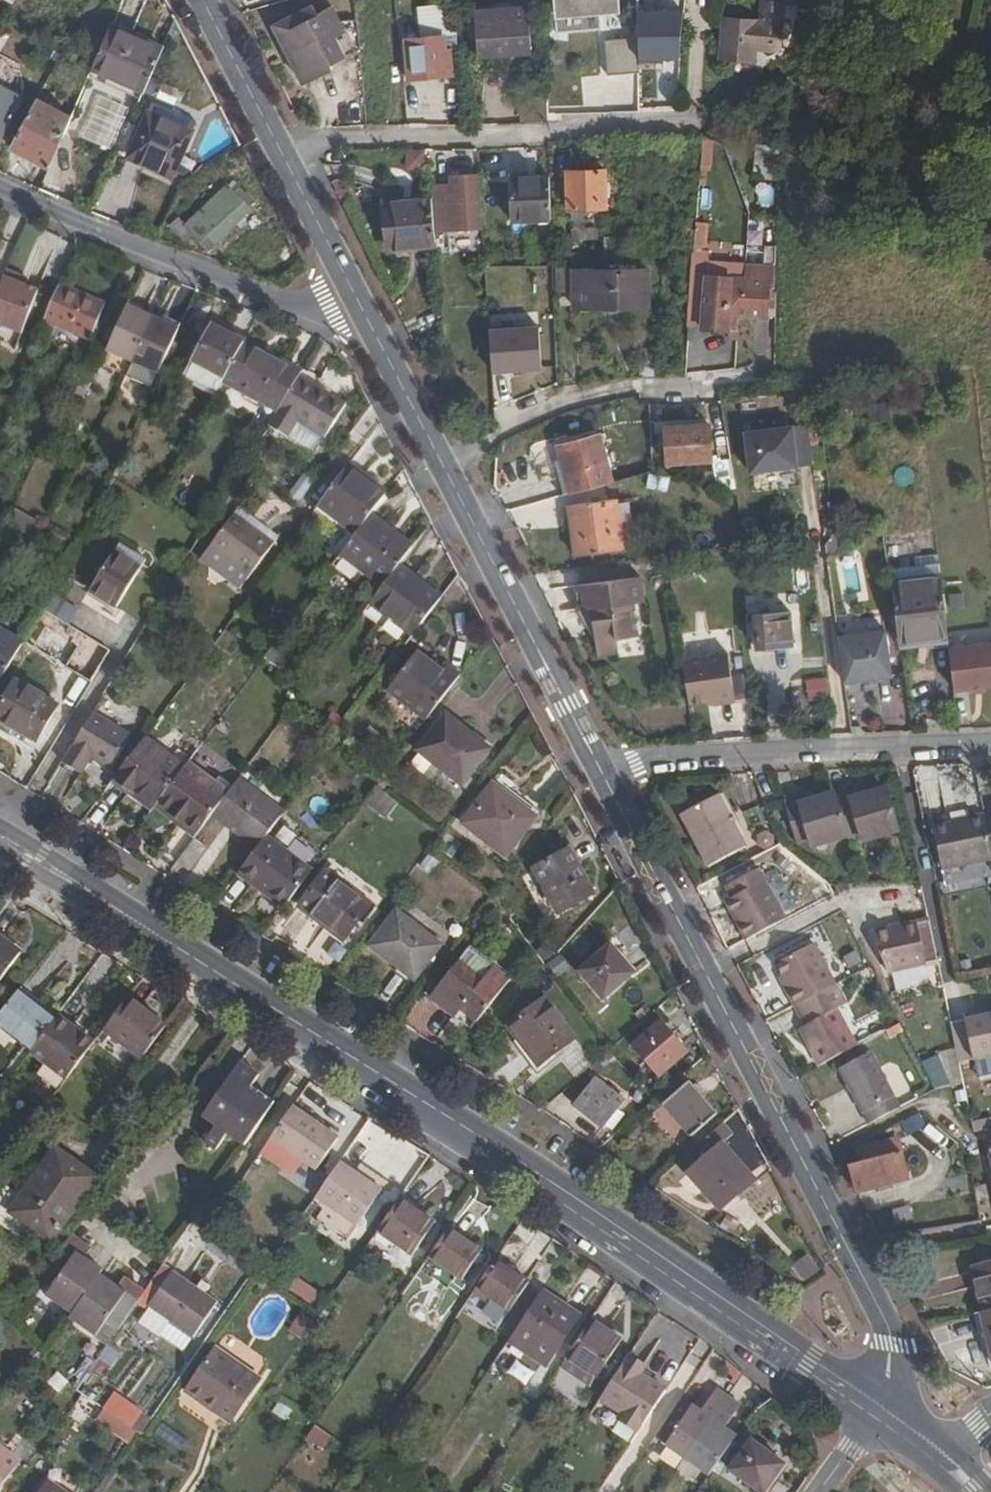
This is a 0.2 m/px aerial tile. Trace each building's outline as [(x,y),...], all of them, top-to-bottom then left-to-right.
[(457,0),(450,0),(421,3),(423,31),(406,33),(410,73),(450,70),(449,43),(462,43),(457,0)] [(549,20),(623,17),(621,0),(548,0),(549,20)] [(739,57),(755,58),(757,45),(777,46),(780,0),(759,0),(757,19),(742,18),(739,57)] [(535,43),(531,5),(477,9),(480,59),(500,58),(500,45),(535,43)] [(350,57),(362,51),(359,26),(344,22),(335,8),(321,16),(314,6),(282,23),(292,44),(287,46),(305,80),(322,71),(325,75),(336,70),(335,64),(332,59),(347,52),(350,57)] [(697,59),(696,9),(643,10),(644,60),(697,59)] [(718,55),(739,57),(742,18),(722,17),(718,55)] [(292,44),(282,23),(276,26),(287,46),(292,44)] [(95,68),(146,90),(163,49),(112,27),(95,68)] [(335,64),(350,57),(347,52),(332,59),(335,64)] [(639,59),(606,58),(605,92),(638,93),(639,59)] [(90,79),(141,100),(146,90),(95,68),(90,79)] [(322,71),(305,80),(307,84),(325,75),(322,71)] [(24,102),(0,89),(0,131),(7,134),(24,102)] [(168,97),(163,109),(180,116),(185,104),(168,97)] [(39,100),(12,148),(50,169),(72,119),(39,100)] [(171,180),(196,129),(152,110),(128,162),(171,180)] [(409,149),(410,167),(432,167),(432,148),(409,149)] [(449,158),(454,214),(484,211),(480,156),(449,158)] [(608,204),(606,168),(568,170),(569,206),(608,204)] [(527,178),(511,179),(514,223),(553,221),(551,177),(531,178),(531,181),(527,181),(527,178)] [(389,242),(436,238),(436,231),(432,191),(385,196),(389,242)] [(217,238),(244,213),(226,194),(200,219),(217,238)] [(452,229),(436,231),(436,238),(437,246),(453,245),(452,229)] [(780,282),(780,239),(769,239),(769,260),(764,261),(764,277),(733,278),(734,313),(770,312),(771,282),(780,282)] [(0,299),(0,338),(9,342),(11,338),(24,344),(44,286),(31,281),(26,280),(28,273),(13,266),(0,299)] [(578,268),(556,267),(556,273),(557,290),(577,290),(578,268)] [(626,306),(626,269),(578,268),(577,290),(576,304),(626,306)] [(652,270),(626,269),(626,306),(649,307),(652,270)] [(107,314),(61,293),(45,328),(91,348),(107,314)] [(129,380),(156,322),(129,310),(102,368),(129,380)] [(155,392),(181,334),(156,322),(129,380),(155,392)] [(243,351),(246,344),(249,340),(218,323),(211,334),(242,351),(243,351)] [(540,326),(491,328),(492,371),(541,369),(540,326)] [(242,351),(211,334),(185,382),(216,399),(219,394),(242,351)] [(301,378),(303,375),(246,344),(243,351),(242,351),(219,394),(273,423),(282,409),(301,378)] [(657,375),(658,353),(645,353),(644,375),(657,375)] [(75,392),(88,399),(99,376),(85,371),(75,392)] [(273,423),(270,428),(289,439),(298,423),(327,439),(347,404),(301,378),(282,409),(273,423)] [(298,423),(289,439),(318,455),(327,439),(298,423)] [(751,430),(756,471),(815,464),(810,423),(751,430)] [(560,444),(572,494),(615,482),(613,476),(602,434),(560,444)] [(370,486),(375,479),(353,463),(348,469),(370,486)] [(378,512),(393,492),(375,479),(370,486),(348,469),(324,503),(362,532),(372,519),(378,512)] [(613,476),(615,482),(637,477),(635,469),(613,476)] [(666,491),(669,476),(648,472),(646,488),(666,491)] [(626,547),(619,498),(570,506),(578,554),(626,547)] [(358,537),(362,532),(324,503),(319,509),(358,537)] [(44,525),(16,509),(9,525),(36,540),(44,525)] [(400,540),(405,533),(378,512),(372,519),(400,540)] [(276,544),(234,515),(212,549),(253,577),(276,544)] [(403,564),(418,544),(405,533),(400,540),(372,519),(362,532),(358,537),(346,553),(369,571),(387,585),(401,567),(403,564)] [(144,565),(118,549),(89,597),(115,612),(144,565)] [(346,553),(342,557),(366,575),(369,571),(346,553)] [(428,587),(430,583),(403,564),(401,567),(428,587)] [(419,633),(447,597),(430,583),(428,587),(401,567),(387,585),(376,599),(419,633)] [(577,586),(579,612),(584,612),(585,625),(595,641),(598,656),(618,653),(617,639),(638,636),(634,603),(644,601),(641,577),(577,586)] [(931,639),(931,643),(950,640),(943,579),(914,582),(896,584),(894,585),(900,631),(902,643),(931,639)] [(48,613),(71,626),(80,611),(57,597),(48,613)] [(27,641),(95,683),(113,651),(71,626),(48,613),(44,611),(27,641)] [(793,646),(789,613),(755,617),(758,650),(793,646)] [(839,626),(847,687),(867,684),(880,682),(894,680),(886,619),(839,626)] [(3,679),(24,644),(0,629),(0,677),(3,679)] [(279,638),(268,653),(290,670),(301,655),(279,638)] [(432,718),(467,673),(453,663),(448,669),(422,650),(392,688),(432,718)] [(990,693),(990,651),(952,654),(956,696),(972,695),(986,694),(990,693)] [(685,661),(692,705),(720,700),(721,705),(738,703),(731,654),(685,661)] [(1,720),(38,744),(60,708),(19,682),(0,714),(0,720),(1,720)] [(97,714),(66,764),(84,775),(94,760),(112,771),(133,737),(97,714)] [(424,751),(467,785),(495,749),(452,714),(424,751)] [(1,720),(0,721),(0,729),(34,750),(38,744),(1,720)] [(148,738),(119,777),(139,792),(141,788),(159,802),(162,798),(186,766),(177,759),(148,738)] [(177,759),(186,766),(189,763),(192,759),(182,753),(177,759)] [(204,828),(213,816),(230,793),(189,763),(186,766),(162,798),(204,828)] [(213,816),(257,850),(272,830),(286,812),(242,778),(230,793),(213,816)] [(852,797),(868,792),(865,781),(849,785),(852,797)] [(404,802),(381,784),(367,803),(390,821),(404,802)] [(511,853),(539,816),(500,784),(471,822),(511,853)] [(799,794),(815,791),(812,784),(797,788),(799,794)] [(845,830),(846,832),(859,829),(861,836),(897,826),(886,787),(868,792),(852,797),(849,785),(834,790),(845,830)] [(834,790),(833,786),(815,791),(799,794),(797,788),(783,791),(795,835),(807,832),(810,839),(845,830),(834,790)] [(139,792),(157,805),(159,802),(141,788),(139,792)] [(748,842),(719,791),(681,811),(708,863),(748,842)] [(984,815),(954,820),(954,823),(932,828),(941,870),(990,860),(990,848),(984,815)] [(257,850),(241,871),(287,906),(319,865),(272,830),(257,850)] [(195,840),(178,861),(189,870),(207,848),(195,840)] [(536,864),(558,910),(595,890),(572,845),(536,864)] [(748,937),(785,917),(758,866),(726,884),(733,895),(740,909),(734,912),(748,937)] [(372,906),(329,872),(305,904),(349,937),(372,906)] [(740,909),(733,895),(727,899),(734,912),(740,909)] [(445,941),(402,907),(377,941),(419,975),(445,941)] [(338,930),(310,924),(311,922),(277,914),(270,943),(331,957),(338,930)] [(928,923),(873,932),(888,974),(937,965),(928,923)] [(0,936),(0,984),(22,953),(0,936)] [(636,971),(612,943),(582,970),(607,997),(636,971)] [(789,992),(797,1006),(798,1005),(827,989),(837,984),(815,943),(778,963),(785,977),(792,990),(789,992)] [(474,1026),(512,980),(496,966),(486,978),(462,959),(426,1001),(453,1022),(460,1014),(474,1026)] [(551,967),(561,981),(570,974),(560,960),(551,967)] [(782,978),(789,992),(792,990),(785,977),(782,978)] [(40,1000),(24,987),(19,993),(36,1005),(40,1000)] [(800,1028),(821,1065),(858,1045),(827,989),(798,1005),(808,1023),(800,1028)] [(56,1021),(36,1005),(19,993),(0,1017),(0,1022),(36,1050),(56,1021)] [(144,1058),(168,1024),(131,997),(105,1032),(144,1058)] [(573,1031),(548,997),(510,1025),(535,1059),(573,1031)] [(990,1055),(990,1014),(952,1022),(961,1062),(990,1055)] [(76,1025),(62,1015),(56,1021),(36,1050),(34,1052),(70,1079),(93,1049),(71,1031),(76,1025)] [(692,1050),(665,1020),(637,1046),(664,1076),(692,1050)] [(858,1041),(878,1032),(873,1021),(853,1030),(858,1041)] [(907,1034),(901,1022),(889,1028),(895,1040),(907,1034)] [(97,1041),(76,1025),(71,1031),(93,1049),(97,1041)] [(870,1125),(903,1106),(872,1052),(840,1069),(840,1070),(870,1125)] [(924,1060),(935,1088),(951,1082),(940,1054),(924,1060)] [(201,1119),(238,1065),(237,1064),(200,1118),(201,1119)] [(241,1148),(268,1109),(246,1093),(250,1087),(255,1077),(238,1065),(201,1119),(213,1128),(202,1144),(214,1152),(225,1136),(241,1148)] [(694,1081),(686,1073),(665,1091),(672,1099),(694,1081)] [(606,1128),(608,1125),(619,1109),(625,1100),(596,1080),(576,1109),(606,1128)] [(721,1113),(694,1081),(672,1099),(666,1104),(695,1136),(721,1113)] [(268,1109),(273,1103),(250,1087),(246,1093),(268,1109)] [(619,1109),(608,1125),(614,1129),(625,1113),(619,1109)] [(342,1143),(294,1111),(273,1140),(321,1173),(342,1143)] [(976,1132),(990,1129),(990,1120),(974,1124),(976,1132)] [(736,1134),(727,1123),(705,1143),(714,1153),(726,1143),(736,1134)] [(899,1153),(903,1152),(899,1139),(871,1146),(877,1159),(899,1153)] [(705,1143),(682,1163),(718,1204),(752,1176),(726,1143),(714,1153),(705,1143)] [(863,1163),(877,1159),(871,1146),(860,1149),(863,1163)] [(55,1151),(43,1169),(59,1181),(49,1197),(39,1191),(21,1217),(50,1239),(94,1178),(55,1151)] [(912,1179),(903,1152),(899,1153),(877,1159),(863,1163),(854,1165),(862,1193),(912,1179)] [(384,1191),(343,1163),(318,1197),(360,1227),(384,1191)] [(59,1181),(43,1169),(13,1212),(21,1217),(39,1191),(49,1197),(59,1181)] [(438,1218),(404,1195),(401,1200),(434,1224),(438,1218)] [(434,1224),(401,1200),(378,1232),(411,1256),(434,1224)] [(483,1249),(451,1227),(431,1255),(464,1276),(483,1249)] [(87,1251),(68,1237),(42,1272),(54,1282),(43,1296),(70,1314),(67,1319),(93,1336),(103,1323),(115,1332),(141,1294),(121,1280),(113,1291),(95,1278),(98,1274),(81,1261),(87,1251)] [(531,1280),(497,1257),(475,1292),(488,1301),(493,1295),(512,1309),(531,1280)] [(809,1268),(816,1280),(824,1273),(818,1262),(809,1268)] [(990,1303),(990,1262),(974,1264),(981,1305),(990,1303)] [(214,1303),(170,1272),(146,1307),(190,1338),(214,1303)] [(288,1286),(317,1305),(325,1292),(297,1274),(288,1286)] [(581,1315),(545,1290),(513,1339),(547,1363),(581,1315)] [(981,1305),(990,1365),(990,1303),(981,1305)] [(973,1306),(986,1369),(990,1369),(990,1365),(981,1305),(973,1306)] [(289,1330),(300,1337),(313,1318),(302,1310),(289,1330)] [(623,1328),(598,1313),(594,1319),(619,1334),(623,1328)] [(619,1334),(594,1319),(569,1358),(598,1377),(624,1338),(619,1334)] [(24,1358),(32,1367),(43,1356),(36,1347),(24,1358)] [(186,1390),(201,1402),(204,1396),(220,1408),(217,1413),(230,1422),(261,1378),(216,1347),(186,1390)] [(588,1391),(598,1377),(569,1358),(560,1372),(588,1391)] [(629,1449),(663,1397),(641,1382),(645,1374),(627,1362),(599,1405),(620,1420),(610,1436),(629,1449)] [(691,1408),(682,1402),(658,1438),(686,1458),(730,1396),(718,1388),(702,1410),(699,1414),(691,1408)] [(204,1396),(201,1402),(217,1413),(220,1408),(204,1396)] [(686,1458),(712,1475),(736,1440),(723,1430),(726,1426),(741,1404),(730,1396),(686,1458)] [(286,1420),(292,1410),(281,1402),(274,1412),(286,1420)] [(694,1404),(691,1408),(699,1414),(702,1410),(694,1404)] [(119,1440),(127,1430),(103,1411),(95,1421),(119,1440)] [(736,1440),(739,1436),(726,1426),(723,1430),(736,1440)] [(753,1440),(733,1468),(765,1491),(766,1491),(786,1463),(753,1440)] [(0,1448),(0,1482),(17,1463),(0,1448)] [(366,1477),(373,1482),(377,1475),(370,1470),(366,1477)] [(46,1480),(38,1491),(62,1491),(46,1480)]
